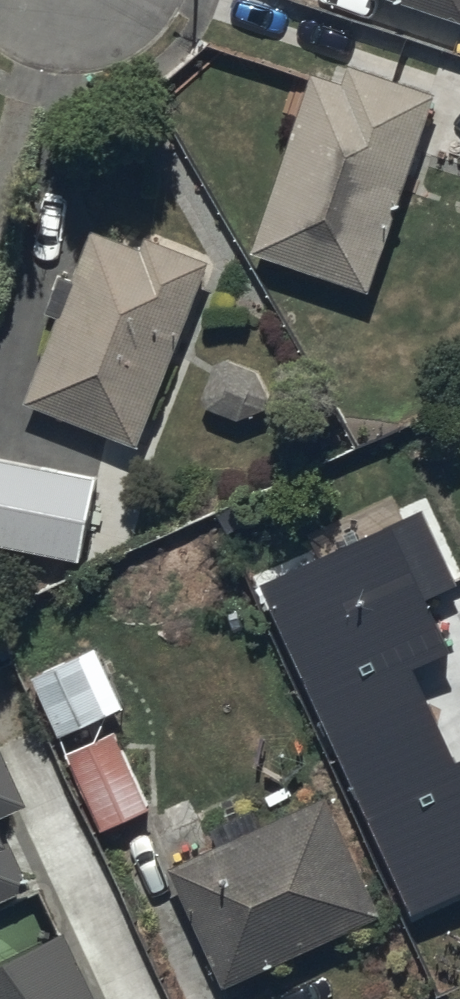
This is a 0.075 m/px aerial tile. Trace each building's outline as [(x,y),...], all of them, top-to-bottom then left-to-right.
[(421,92),(299,56),(245,239),(367,275),(421,92)] [(94,213),(26,391),(132,431),(200,254),(94,213)] [(0,464),(0,555),(80,572),(98,485),(0,464)] [(271,580),(350,757),(434,720),(409,664),(446,648),(421,592),(447,580),(418,514),(271,580)] [(97,653),(32,682),(61,747),(126,718),(97,653)] [(459,888),(459,761),(452,765),(434,720),(350,757),(419,906),(459,888)] [(71,763),(102,836),(149,816),(119,743),(71,763)] [(384,902),(319,778),(170,855),(234,980),(384,902)] [(0,782),(0,877),(32,865),(0,782)] [(44,922),(0,944),(0,998),(83,998),(44,922)]
